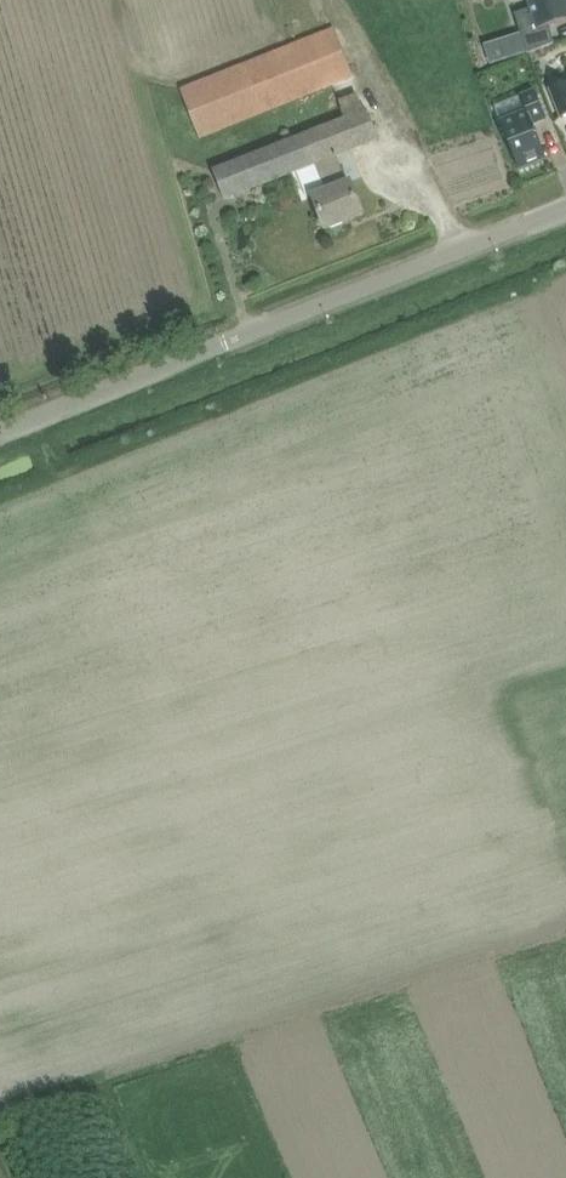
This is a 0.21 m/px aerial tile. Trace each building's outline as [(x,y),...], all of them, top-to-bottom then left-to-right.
[(527,49),(554,38),(549,23),(565,17),(565,0),(529,0),(530,5),(515,10),(521,31),(527,49)] [(352,78),(334,29),(181,89),(201,140),(352,78)] [(487,63),(525,51),(518,31),(481,43),(487,63)] [(552,88),(564,118),(565,117),(565,82),(552,88)] [(502,123),(520,169),(547,158),(534,124),(547,119),(536,91),(522,97),(528,113),(502,123)] [(213,169),(216,176),(225,199),(316,163),(327,191),(314,197),(327,230),(364,215),(351,182),(348,183),(337,155),(379,138),(368,109),(213,169)]
